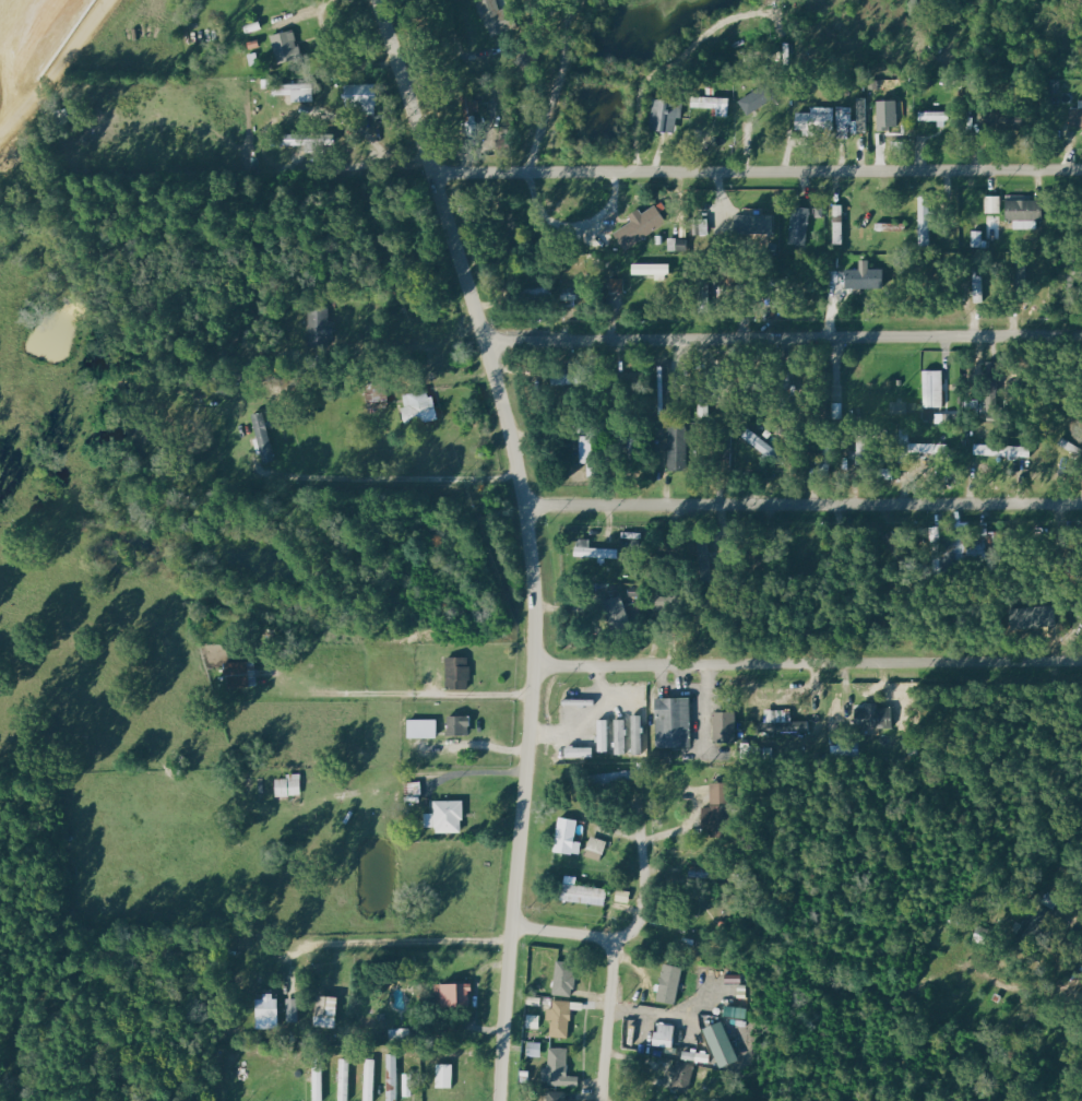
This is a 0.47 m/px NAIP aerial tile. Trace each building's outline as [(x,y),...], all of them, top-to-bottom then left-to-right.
[(522,27),(514,1),(502,5),(500,0),(481,0),(493,37),(522,27)] [(275,36),(282,65),(304,60),(297,30),(275,36)] [(297,102),(319,101),(318,84),(297,85),(297,102)] [(729,116),(730,97),(690,96),(690,107),(712,108),(712,115),(729,116)] [(869,97),(857,97),(857,119),(853,119),(853,107),(836,106),(836,138),(849,138),(849,132),(869,132),(869,97)] [(675,131),(675,119),(682,120),(682,99),(651,98),(650,131),(675,131)] [(1078,99),(1077,107),(1069,107),(1068,126),(1081,126),(1081,99),(1078,99)] [(810,112),(794,112),(794,129),(834,130),(835,107),(810,106),(810,112)] [(918,111),(917,121),(938,122),(937,126),(946,126),(947,111),(918,111)] [(892,133),(908,134),(908,117),(874,116),(874,126),(892,127),(892,133)] [(324,137),(277,135),(276,145),(311,147),(311,153),(323,153),(324,137)] [(1000,212),(1000,195),(984,195),(984,213),(1000,212)] [(1004,221),(1012,221),(1012,229),(1038,228),(1037,199),(1004,199),(1004,221)] [(611,232),(622,250),(666,223),(653,202),(628,217),(630,220),(611,232)] [(789,245),(807,245),(808,207),(790,206),(789,245)] [(903,222),(877,222),(877,230),(903,231),(903,222)] [(670,264),(634,264),(633,279),(670,280),(670,264)] [(875,268),(843,269),(844,288),(875,288),(875,268)] [(973,302),(986,301),(985,273),(972,274),(973,302)] [(602,293),(624,293),(623,278),(601,279),(602,293)] [(308,308),(307,341),(328,342),(329,309),(308,308)] [(942,370),(922,371),(923,408),(943,407),(942,370)] [(366,407),(387,405),(386,383),(365,385),(366,407)] [(436,419),(429,388),(399,395),(405,426),(436,419)] [(907,402),(890,401),(890,413),(907,413),(907,402)] [(274,460),(262,411),(250,414),(261,463),(274,460)] [(667,469),(688,468),(687,426),(666,426),(667,469)] [(765,453),(771,444),(747,428),(741,437),(765,453)] [(932,444),(908,443),(908,456),(932,457),(932,444)] [(1032,457),(1032,446),(973,445),(973,456),(1032,457)] [(576,554),(615,555),(616,549),(588,548),(588,539),(576,539),(576,554)] [(469,689),(468,656),(445,657),(445,689),(469,689)] [(257,661),(222,662),(223,688),(257,687),(257,661)] [(689,697),(653,698),(654,747),(690,746),(689,697)] [(891,728),(891,707),(878,708),(878,702),(864,702),(865,708),(853,708),(854,729),(891,728)] [(790,709),(763,710),(764,723),(771,723),(771,733),(807,731),(807,721),(790,722),(790,709)] [(732,741),(733,712),(712,711),(711,740),(732,741)] [(445,735),(467,735),(468,716),(446,715),(445,735)] [(435,719),(405,719),(405,738),(435,738),(435,719)] [(610,751),(610,719),(596,719),(597,751),(610,751)] [(615,754),(627,754),(626,719),(614,719),(615,754)] [(838,749),(831,748),(831,755),(859,756),(859,745),(839,744),(838,749)] [(670,750),(655,751),(656,763),(671,763),(670,750)] [(273,779),(274,796),(301,796),(300,774),(285,774),(286,779),(273,779)] [(432,800),(432,813),(423,813),(423,827),(433,827),(433,832),(461,833),(462,800),(432,800)] [(573,841),(576,820),(557,818),(553,851),(579,854),(580,842),(573,841)] [(584,857),(602,860),(605,840),(588,837),(584,857)] [(576,876),(560,875),(559,902),(605,904),(606,888),(576,886),(576,876)] [(614,900),(628,904),(630,892),(617,889),(614,900)] [(553,995),(573,996),(573,963),(554,963),(553,995)] [(675,1004),(679,967),(661,965),(656,1001),(675,1004)] [(436,984),(436,1008),(469,1007),(469,983),(436,984)] [(278,1029),(278,999),(270,999),(270,994),(260,994),(260,999),(253,999),(253,1029),(278,1029)] [(313,1026),(337,1027),(337,997),(313,996),(313,1026)] [(547,1009),(546,1019),(550,1019),(549,1037),(568,1037),(569,1001),(553,1001),(552,1009),(547,1009)] [(623,1046),(636,1047),(637,1020),(624,1020),(623,1046)] [(703,1028),(718,1070),(739,1063),(723,1020),(703,1028)] [(675,1026),(654,1024),(652,1045),(673,1047),(675,1026)] [(540,1057),(541,1042),(526,1042),(525,1056),(540,1057)] [(578,1086),(578,1076),(567,1076),(567,1048),(549,1048),(548,1067),(541,1067),(541,1085),(578,1086)] [(399,1054),(385,1054),(386,1100),(400,1100),(399,1054)] [(337,1100),(350,1100),(351,1058),(339,1058),(337,1100)] [(364,1059),(363,1100),(376,1100),(377,1059),(364,1059)] [(324,1061),(311,1061),(311,1100),(324,1100),(324,1061)] [(453,1088),(454,1064),(435,1064),(435,1088),(453,1088)] [(546,1092),(546,1100),(566,1100),(566,1092),(546,1092)]
